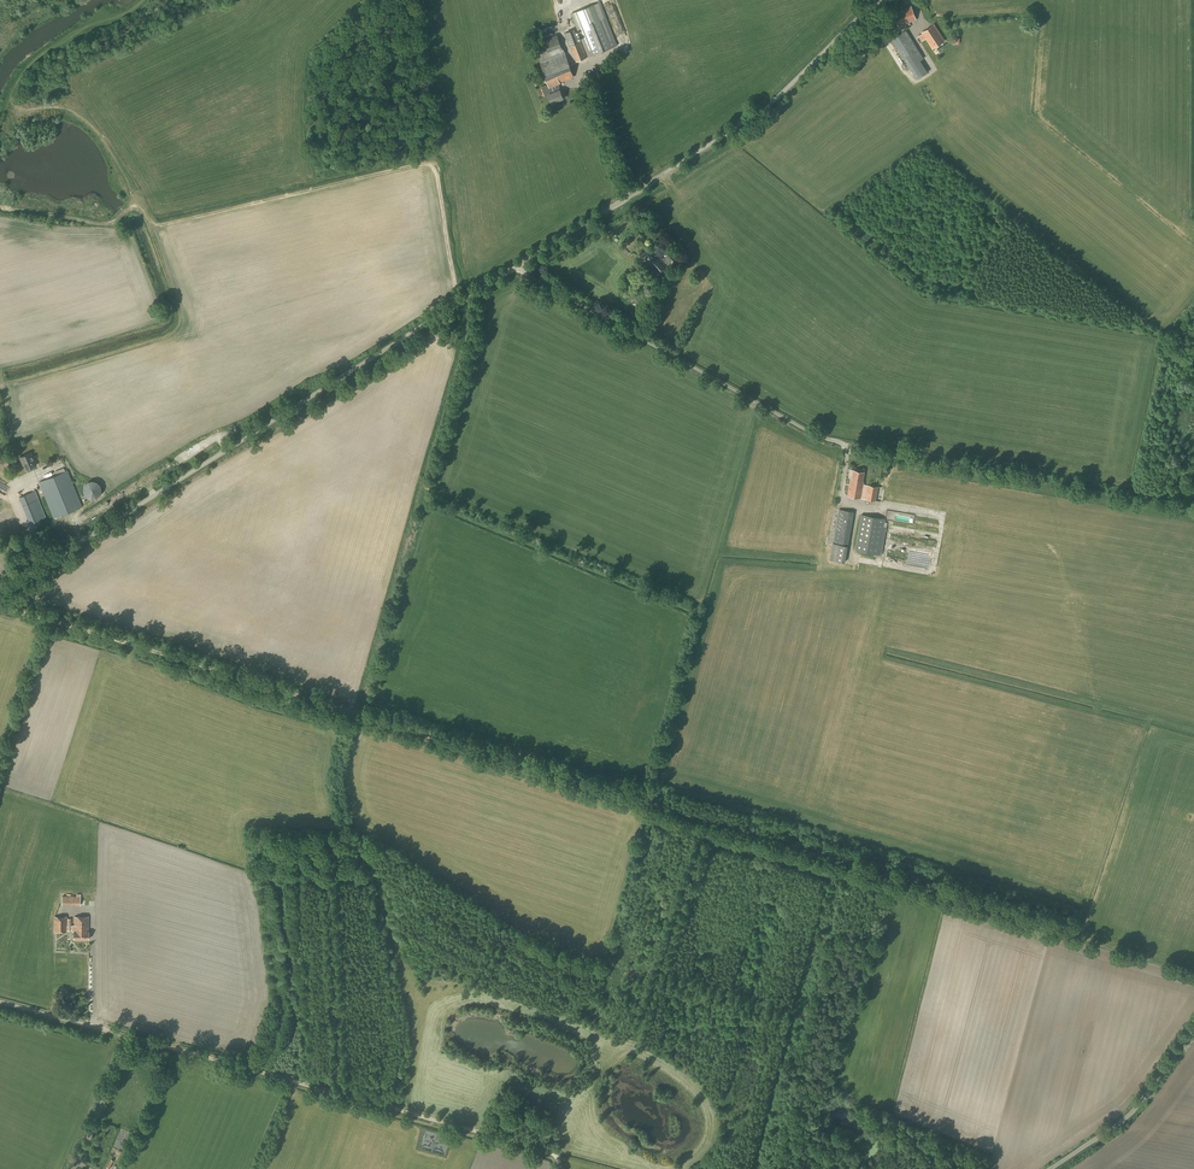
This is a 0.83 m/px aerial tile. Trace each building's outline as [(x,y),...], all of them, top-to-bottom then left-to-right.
[(600,2),(570,13),(576,28),(588,57),(617,46),(606,17),(600,2)] [(898,26),(916,20),(911,7),(893,13),(898,26)] [(944,41),(933,25),(922,32),(922,33),(918,36),(921,42),(926,38),(932,49),(944,41)] [(579,42),(575,29),(564,33),(569,45),(576,62),(587,58),(581,41),(579,42)] [(916,80),(927,73),(923,65),(920,61),(922,59),(920,56),(921,55),(906,31),(891,40),(916,80)] [(564,52),(561,47),(557,35),(541,40),(536,42),(542,60),(539,61),(548,85),(546,86),(546,85),(541,87),(545,96),(549,95),(552,103),(563,98),(560,90),(559,90),(557,85),(560,84),(560,83),(574,77),(565,52),(564,52)] [(854,59),(860,63),(868,49),(861,45),(859,49),(855,55),(853,58),(854,59)] [(685,260),(673,248),(672,250),(662,260),(653,251),(643,260),(658,275),(667,265),(668,266),(671,262),(677,268),(685,260)] [(37,465),(31,452),(18,457),(22,466),(24,465),(26,470),(37,465)] [(53,519),(82,507),(67,470),(38,482),(53,519)] [(850,478),(847,496),(861,498),(863,484),(864,482),(862,482),(864,472),(853,470),(852,478),(850,478)] [(8,484),(0,479),(0,490),(4,492),(8,484)] [(92,498),(93,498),(94,498),(95,497),(96,497),(97,496),(98,495),(99,494),(100,493),(100,492),(100,491),(100,490),(100,489),(100,488),(100,487),(100,486),(99,485),(99,484),(98,484),(98,483),(97,483),(97,482),(96,482),(95,482),(95,481),(94,481),(93,481),(92,481),(91,481),(90,481),(89,481),(88,482),(87,482),(86,483),(85,484),(85,485),(84,486),(84,487),(84,488),(83,489),(83,490),(84,491),(84,492),(84,493),(85,494),(85,495),(86,495),(86,496),(87,496),(88,497),(89,497),(90,498),(91,498),(92,498)] [(878,487),(868,485),(866,499),(875,501),(878,487)] [(30,524),(46,517),(35,490),(19,497),(30,524)] [(848,545),(854,512),(839,509),(833,542),(848,545)] [(882,555),(886,528),(884,527),(885,519),(861,515),(854,551),(882,555)] [(844,564),(847,546),(833,544),(830,562),(844,564)] [(80,906),(80,896),(62,896),(62,905),(80,906)] [(67,932),(67,916),(54,916),(53,932),(67,932)] [(88,931),(89,916),(74,916),(74,927),(72,926),(72,931),(73,931),(73,939),(88,939),(88,931)] [(120,1161),(122,1154),(117,1152),(114,1158),(120,1161)] [(114,1161),(110,1159),(106,1167),(109,1168),(110,1168),(114,1161)]
